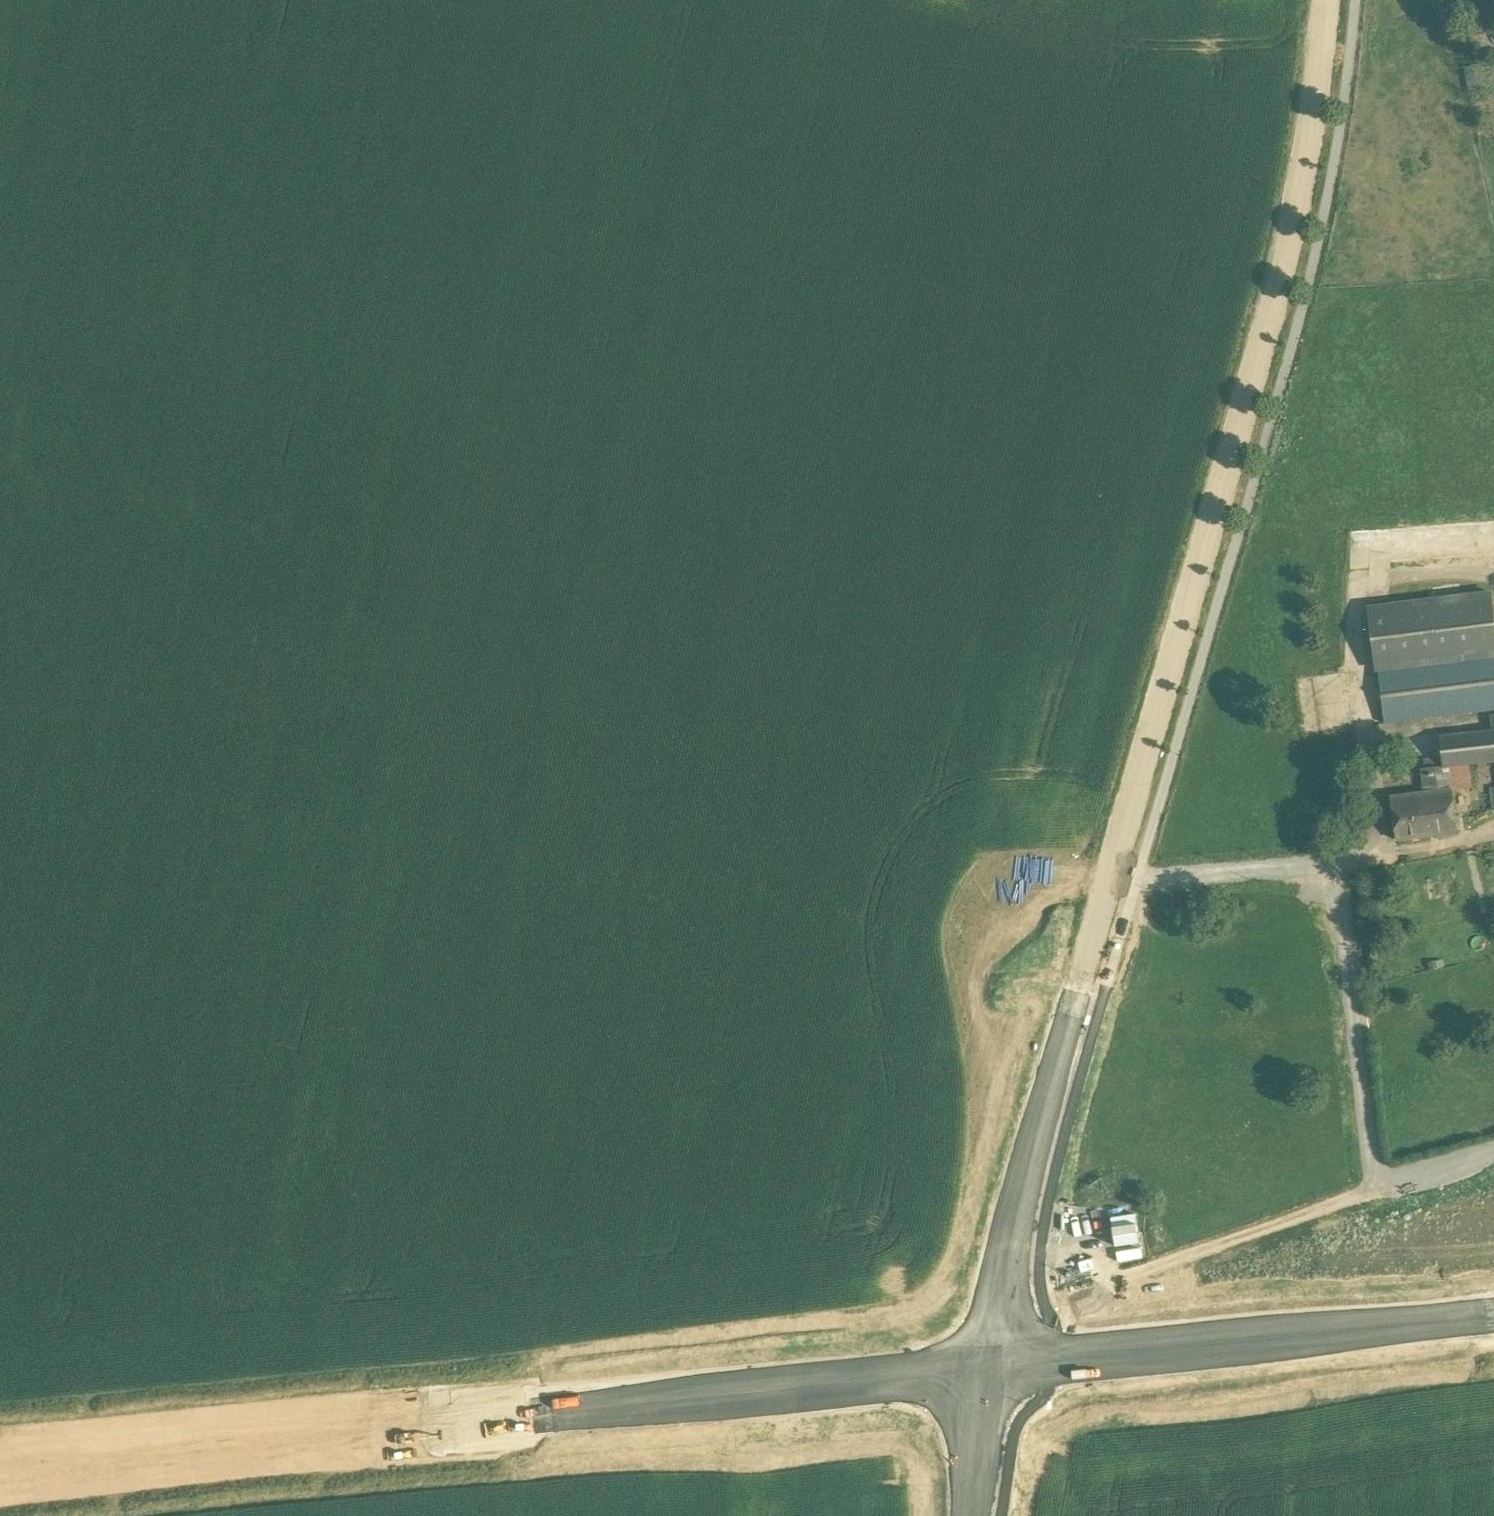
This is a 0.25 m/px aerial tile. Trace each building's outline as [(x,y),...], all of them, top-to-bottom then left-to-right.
[(1369,607),(1377,669),(1378,669),(1378,668),(1493,654),(1493,619),(1491,592),(1369,607)] [(1378,668),(1378,669),(1385,723),(1493,710),(1493,654),(1378,668)] [(1439,736),(1442,756),(1443,766),(1443,767),(1449,766),(1493,761),(1493,730),(1439,736)] [(1442,756),(1424,759),(1425,768),(1443,766),(1442,756)] [(1443,767),(1443,766),(1425,768),(1421,769),(1424,792),(1391,797),(1397,840),(1458,832),(1449,766),(1443,767)]
